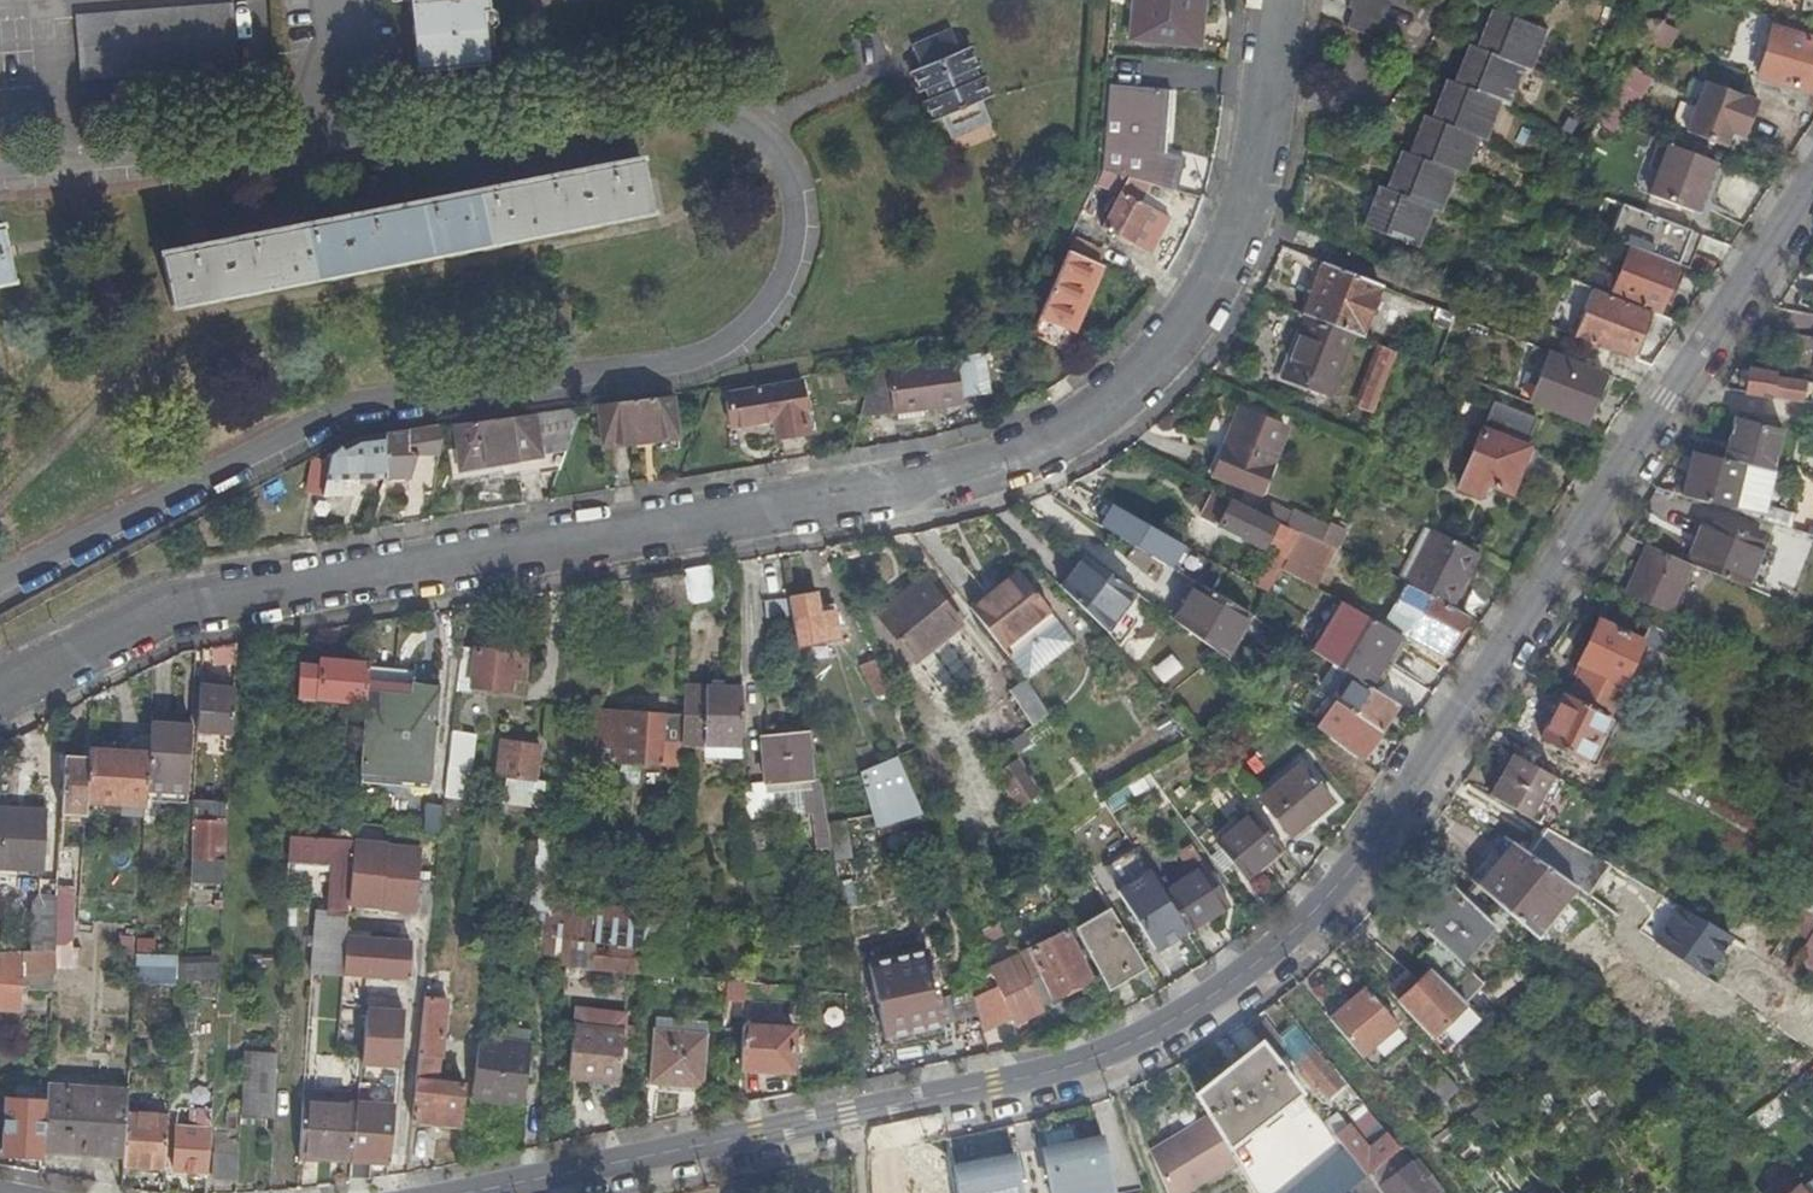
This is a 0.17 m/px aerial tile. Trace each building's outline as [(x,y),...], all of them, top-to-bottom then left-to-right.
[(398,1),(414,0),(415,17),(424,16),(427,69),(492,64),(488,13),(495,12),(493,0),(398,0),(398,1)] [(1203,0),(1136,0),(1133,36),(1199,41),(1203,0)] [(1384,0),(1349,0),(1346,6),(1354,11),(1347,25),(1380,40),(1387,26),(1381,23),(1390,5),(1383,2),(1384,0)] [(1802,10),(1812,12),(1812,0),(1804,0),(1802,10)] [(237,70),(234,9),(76,16),(80,76),(237,70)] [(1528,68),(1543,31),(1494,11),(1479,48),(1472,45),(1455,85),(1447,82),(1432,119),(1426,116),(1409,156),(1402,153),(1387,190),(1380,187),(1364,224),(1415,245),(1431,208),(1438,211),(1453,174),(1460,177),(1476,138),(1484,142),(1500,104),(1505,106),(1523,66),(1528,68)] [(420,70),(427,69),(424,16),(415,17),(420,70)] [(1648,19),(1638,40),(1665,53),(1675,32),(1648,19)] [(1757,76),(1801,89),(1809,92),(1812,79),(1812,40),(1772,28),(1757,76)] [(918,90),(924,87),(932,82),(937,93),(928,97),(922,100),(931,120),(942,115),(951,133),(991,117),(982,99),(992,94),(983,73),(980,74),(975,66),(979,64),(970,45),(962,49),(953,31),(915,48),(922,67),(911,72),(918,90)] [(1646,76),(1634,68),(1610,103),(1602,117),(1615,122),(1623,108),(1629,110),(1646,76)] [(1796,109),(1802,91),(1747,74),(1742,92),(1796,109)] [(1756,101),(1704,81),(1686,131),(1724,146),(1729,132),(1742,137),(1756,101)] [(932,82),(924,87),(928,97),(937,93),(932,82)] [(1169,89),(1110,84),(1104,169),(1174,189),(1184,159),(1165,155),(1169,89)] [(1693,211),(1713,160),(1659,139),(1648,166),(1657,169),(1648,193),(1693,211)] [(645,154),(618,159),(628,213),(656,208),(645,154)] [(628,213),(618,159),(164,247),(174,300),(628,213)] [(1149,205),(1120,192),(1101,229),(1130,243),(1149,205)] [(1683,266),(1697,231),(1623,203),(1609,238),(1632,246),(1679,264),(1683,266)] [(3,224),(0,224),(0,281),(14,278),(3,224)] [(1073,237),(1067,250),(1096,262),(1101,250),(1073,237)] [(1632,246),(1612,296),(1651,311),(1651,310),(1659,313),(1667,292),(1670,286),(1679,264),(1632,246)] [(1063,351),(1101,264),(1096,262),(1067,250),(1029,337),(1063,351)] [(1324,262),(1317,280),(1377,303),(1384,286),(1324,262)] [(1317,280),(1304,315),(1308,317),(1352,334),(1363,338),(1377,303),(1317,280)] [(1670,286),(1667,292),(1674,295),(1676,288),(1670,286)] [(1642,332),(1651,311),(1612,296),(1594,288),(1575,336),(1645,364),(1656,339),(1642,332)] [(1328,395),(1352,334),(1308,317),(1285,379),(1328,395)] [(1360,407),(1372,412),(1397,351),(1385,347),(1360,407)] [(1598,385),(1603,373),(1549,351),(1544,365),(1598,385)] [(987,399),(981,354),(958,357),(964,402),(987,399)] [(898,411),(916,408),(925,407),(964,402),(958,357),(927,361),(873,368),(860,416),(898,411)] [(1544,365),(1529,402),(1584,424),(1598,385),(1544,365)] [(1742,391),(1806,401),(1812,402),(1812,383),(1770,376),(1770,373),(1745,369),(1745,375),(1743,386),(1742,391)] [(829,374),(752,384),(757,422),(799,418),(802,436),(836,431),(829,374)] [(1736,385),(1743,386),(1745,375),(1738,374),(1736,385)] [(601,444),(644,439),(674,435),(670,395),(660,396),(597,404),(601,444)] [(1524,446),(1535,418),(1492,402),(1459,486),(1479,495),(1485,482),(1514,493),(1532,449),(1524,446)] [(496,417),(464,421),(454,423),(457,441),(458,445),(461,467),(518,458),(567,451),(580,406),(535,412),(496,417)] [(925,407),(916,408),(898,411),(900,417),(914,415),(926,414),(925,407)] [(1285,427),(1241,409),(1214,476),(1259,494),(1285,427)] [(1733,416),(1731,423),(1780,431),(1781,428),(1733,416)] [(1780,431),(1731,423),(1723,458),(1695,451),(1683,495),(1692,498),(1763,514),(1774,469),(1771,469),(1780,431)] [(384,431),(383,476),(410,476),(417,453),(409,450),(408,429),(384,431)] [(342,476),(383,476),(384,431),(359,435),(342,444),(341,452),(334,452),(331,464),(325,495),(344,495),(342,476)] [(567,451),(518,458),(461,467),(458,445),(448,447),(451,463),(454,479),(506,470),(507,478),(511,477),(560,468),(567,451)] [(308,492),(325,495),(331,464),(314,460),(308,492)] [(1276,529),(1280,521),(1257,511),(1211,489),(1198,515),(1218,526),(1220,524),(1263,545),(1272,526),(1276,529)] [(1265,496),(1257,511),(1280,521),(1285,524),(1292,510),(1265,496)] [(1116,534),(1128,513),(1109,502),(1097,523),(1116,534)] [(1702,516),(1684,561),(1689,563),(1749,587),(1767,542),(1702,516)] [(1279,536),(1293,543),(1299,530),(1285,524),(1279,536)] [(1430,527),(1426,535),(1474,555),(1476,551),(1430,527)] [(1311,548),(1316,539),(1299,530),(1293,543),(1285,558),(1296,564),(1305,545),(1311,548)] [(1448,605),(1474,555),(1426,535),(1402,581),(1432,596),(1448,605)] [(1684,561),(1647,544),(1625,594),(1667,612),(1689,563),(1684,561)] [(1089,558),(1074,574),(1118,613),(1137,593),(1089,558)] [(648,610),(688,604),(708,601),(715,600),(711,565),(703,566),(683,569),(670,571),(642,576),(648,610)] [(1013,565),(966,602),(998,642),(1045,604),(1013,565)] [(1280,598),(1292,574),(1281,567),(1269,592),(1280,598)] [(1074,574),(1062,587),(1104,628),(1118,613),(1074,574)] [(920,578),(913,584),(945,636),(959,624),(920,578)] [(1404,590),(1388,581),(1377,599),(1393,608),(1404,590)] [(1222,656),(1247,612),(1196,582),(1173,620),(1222,656)] [(913,584),(894,599),(915,637),(924,653),(945,636),(913,584)] [(814,585),(787,590),(796,642),(837,635),(832,603),(818,606),(814,585)] [(1432,596),(1407,639),(1440,657),(1469,615),(1448,605),(1432,596)] [(875,614),(900,644),(915,637),(894,599),(875,614)] [(1342,602),(1312,651),(1348,672),(1368,684),(1382,661),(1377,659),(1394,632),(1342,602)] [(1074,640),(1045,604),(998,642),(1021,672),(1025,678),(1026,680),(1074,640)] [(1607,714),(1609,715),(1626,682),(1620,679),(1639,641),(1640,638),(1598,619),(1578,660),(1584,663),(1569,695),(1607,714)] [(1648,622),(1640,638),(1639,641),(1675,658),(1684,640),(1648,622)] [(914,661),(924,653),(915,637),(900,644),(914,661)] [(217,658),(237,658),(237,643),(215,646),(217,658)] [(525,654),(460,646),(456,685),(470,686),(510,690),(512,677),(522,678),(525,654)] [(876,697),(893,689),(878,657),(861,665),(876,697)] [(296,697),(329,700),(332,659),(320,658),(319,666),(298,664),(296,697)] [(369,663),(332,659),(329,700),(365,703),(366,691),(368,675),(369,663)] [(1379,730),(1397,702),(1368,684),(1348,672),(1332,699),(1336,702),(1379,730)] [(219,679),(200,678),(197,731),(202,731),(231,734),(233,734),(235,687),(219,686),(219,679)] [(1004,691),(1025,727),(1048,713),(1026,680),(1025,678),(1004,691)] [(413,680),(412,688),(436,690),(436,682),(413,680)] [(705,686),(685,686),(684,715),(682,747),(703,747),(705,686)] [(703,747),(727,746),(727,686),(705,686),(703,747)] [(742,686),(727,686),(727,746),(743,746),(742,686)] [(412,694),(366,691),(365,703),(358,784),(428,791),(436,690),(412,688),(412,694)] [(1569,695),(1564,692),(1541,737),(1584,759),(1606,715),(1607,714),(1569,695)] [(460,695),(457,721),(489,724),(491,698),(460,695)] [(1336,702),(1318,728),(1361,760),(1381,731),(1379,730),(1336,702)] [(638,763),(681,766),(682,747),(684,715),(586,710),(582,760),(619,762),(638,763)] [(1606,715),(1584,759),(1594,764),(1616,719),(1606,715)] [(191,725),(149,723),(149,725),(148,734),(145,789),(187,792),(191,725)] [(447,779),(446,779),(444,794),(468,797),(474,734),(452,731),(447,779)] [(807,779),(764,783),(762,755),(749,756),(750,817),(812,817),(818,851),(831,849),(826,822),(811,732),(804,733),(807,779)] [(120,813),(143,814),(144,799),(145,789),(148,734),(141,733),(124,743),(124,750),(87,747),(86,757),(84,801),(120,803),(120,813)] [(760,737),(762,755),(764,783),(807,779),(804,733),(760,737)] [(540,745),(501,739),(496,774),(535,780),(540,745)] [(1552,774),(1512,752),(1500,775),(1540,797),(1552,774)] [(86,757),(65,756),(61,812),(83,813),(84,801),(86,757)] [(876,828),(919,811),(895,756),(859,772),(876,828)] [(1035,793),(1016,760),(1000,768),(1003,773),(998,776),(1014,805),(1035,793)] [(1291,834),(1295,839),(1310,826),(1306,821),(1331,801),(1301,764),(1260,797),(1290,835),(1291,834)] [(1540,797),(1500,775),(1490,793),(1530,816),(1540,797)] [(187,792),(145,789),(144,799),(186,802),(187,792)] [(53,951),(55,920),(61,818),(14,815),(14,804),(8,804),(9,795),(0,794),(0,872),(3,872),(2,894),(28,896),(25,936),(0,937),(0,952),(53,951)] [(192,883),(223,885),(227,801),(195,801),(192,883)] [(420,804),(415,830),(432,833),(437,808),(420,804)] [(1244,876),(1281,846),(1252,811),(1216,840),(1244,876)] [(847,819),(826,822),(831,849),(833,861),(854,857),(847,819)] [(1537,820),(1520,845),(1572,881),(1580,887),(1600,857),(1537,820)] [(1520,845),(1505,834),(1485,859),(1550,910),(1572,881),(1520,845)] [(287,862),(318,863),(320,838),(288,836),(287,862)] [(353,839),(320,838),(318,863),(332,864),(330,898),(336,899),(335,911),(315,910),(311,973),(342,974),(347,908),(353,846),(353,839)] [(564,965),(564,963),(567,939),(644,948),(642,971),(672,975),(675,910),(650,908),(650,910),(555,899),(561,840),(558,840),(537,838),(521,960),(564,965)] [(353,846),(347,908),(413,915),(420,855),(388,851),(388,850),(353,846)] [(1485,859),(1472,878),(1533,931),(1550,910),(1485,859)] [(1204,866),(1162,892),(1184,926),(1186,930),(1228,903),(1204,866)] [(1154,945),(1184,926),(1162,892),(1146,867),(1116,886),(1154,945)] [(1431,937),(1414,954),(1451,988),(1467,969),(1458,959),(1492,923),(1447,880),(1411,918),(1431,937)] [(1812,916),(1812,914),(1798,906),(1787,925),(1802,935),(1812,916)] [(1653,948),(1705,977),(1728,936),(1676,907),(1653,948)] [(1109,909),(1073,928),(1104,986),(1143,965),(1109,909)] [(1810,928),(1802,939),(1787,965),(1809,978),(1812,972),(1812,930),(1810,928)] [(1065,930),(1050,937),(1040,942),(1015,954),(1018,963),(1037,1004),(1051,997),(1049,993),(1066,986),(1067,988),(1089,978),(1065,930)] [(1040,942),(1050,937),(1047,930),(1023,942),(1024,944),(1037,937),(1040,942)] [(115,935),(112,965),(127,967),(130,937),(115,935)] [(564,963),(642,971),(644,948),(567,939),(564,963)] [(345,941),(342,974),(389,979),(389,972),(399,973),(398,980),(407,981),(410,948),(345,941)] [(170,974),(172,954),(135,950),(134,970),(170,974)] [(922,950),(868,962),(882,1033),(937,1021),(922,950)] [(51,988),(53,951),(0,952),(0,1008),(20,1009),(22,985),(51,988)] [(1018,963),(991,975),(995,984),(1016,1029),(1044,1017),(1037,1004),(1018,963)] [(1466,1005),(1426,968),(1394,998),(1425,1034),(1437,1023),(1453,1042),(1478,1019),(1466,1005)] [(194,1034),(196,985),(177,985),(176,1034),(194,1034)] [(1364,985),(1327,1017),(1358,1053),(1396,1021),(1364,985)] [(447,999),(423,997),(415,1078),(410,1119),(459,1125),(463,1084),(445,1082),(444,1083),(428,1081),(430,1055),(439,1056),(447,999)] [(398,1062),(402,1017),(365,1013),(359,1065),(387,1068),(388,1061),(398,1062)] [(1264,1017),(1250,1027),(1266,1046),(1278,1037),(1264,1017)] [(1336,1098),(1352,1086),(1300,1018),(1285,1029),(1314,1067),(1309,1070),(1315,1078),(1319,1075),(1336,1098)] [(497,1036),(511,1038),(513,1024),(500,1022),(497,1036)] [(1453,1042),(1437,1023),(1425,1034),(1440,1053),(1453,1042)] [(511,1038),(528,1040),(530,1026),(513,1024),(511,1038)] [(624,1031),(574,1025),(568,1076),(618,1081),(624,1031)] [(792,1028),(741,1025),(739,1068),(790,1071),(792,1028)] [(704,1034),(653,1029),(648,1080),(700,1085),(704,1034)] [(472,1093),(503,1097),(511,1038),(497,1036),(479,1034),(472,1093)] [(530,1040),(528,1040),(511,1038),(503,1097),(522,1099),(530,1040)] [(1260,1041),(1226,1066),(1264,1118),(1300,1091),(1260,1041)] [(277,1057),(243,1054),(240,1116),(273,1118),(277,1057)] [(398,1062),(388,1061),(387,1068),(398,1069),(398,1062)] [(1226,1066),(1193,1091),(1205,1111),(1227,1146),(1264,1118),(1226,1066)] [(1441,1072),(1425,1085),(1439,1103),(1456,1090),(1441,1072)] [(67,1089),(45,1087),(42,1147),(64,1149),(67,1089)] [(88,1090),(67,1089),(64,1149),(84,1150),(88,1090)] [(84,1150),(123,1153),(126,1111),(127,1093),(88,1090),(84,1150)] [(197,1090),(196,1120),(195,1128),(189,1128),(176,1127),(174,1170),(207,1172),(212,1091),(197,1090)] [(40,1154),(44,1101),(5,1099),(1,1152),(40,1154)] [(298,1156),(349,1157),(355,1107),(355,1102),(302,1100),(298,1156)] [(393,1111),(355,1107),(349,1157),(347,1178),(367,1179),(369,1165),(387,1167),(393,1117),(393,1111)] [(1560,1119),(1552,1110),(1541,1119),(1549,1128),(1560,1119)] [(168,1114),(126,1111),(123,1153),(123,1163),(165,1166),(168,1114)] [(1205,1111),(1167,1134),(1191,1187),(1236,1160),(1227,1146),(1205,1111)] [(1094,1134),(1034,1147),(949,1166),(950,1168),(953,1192),(1107,1192),(1094,1134)] [(1147,1145),(1168,1192),(1182,1192),(1191,1187),(1167,1134),(1147,1145)] [(1385,1138),(1358,1159),(1369,1173),(1385,1160),(1393,1152),(1396,1150),(1385,1138)] [(213,1179),(236,1180),(238,1145),(215,1144),(213,1179)] [(1308,1177),(1319,1192),(1346,1192),(1366,1176),(1345,1148),(1308,1177)] [(1441,1188),(1418,1158),(1412,1162),(1411,1161),(1395,1172),(1385,1160),(1369,1173),(1382,1192),(1435,1192),(1441,1188)] [(950,1168),(933,1172),(937,1192),(953,1192),(950,1168)] [(1369,1173),(1366,1176),(1346,1192),(1382,1192),(1369,1173)] [(1308,1177),(1287,1192),(1319,1192),(1308,1177)] [(1804,1187),(1809,1192),(1812,1192),(1812,1180),(1804,1187)] [(1804,1187),(1802,1184),(1791,1192),(1809,1192),(1804,1187)]
